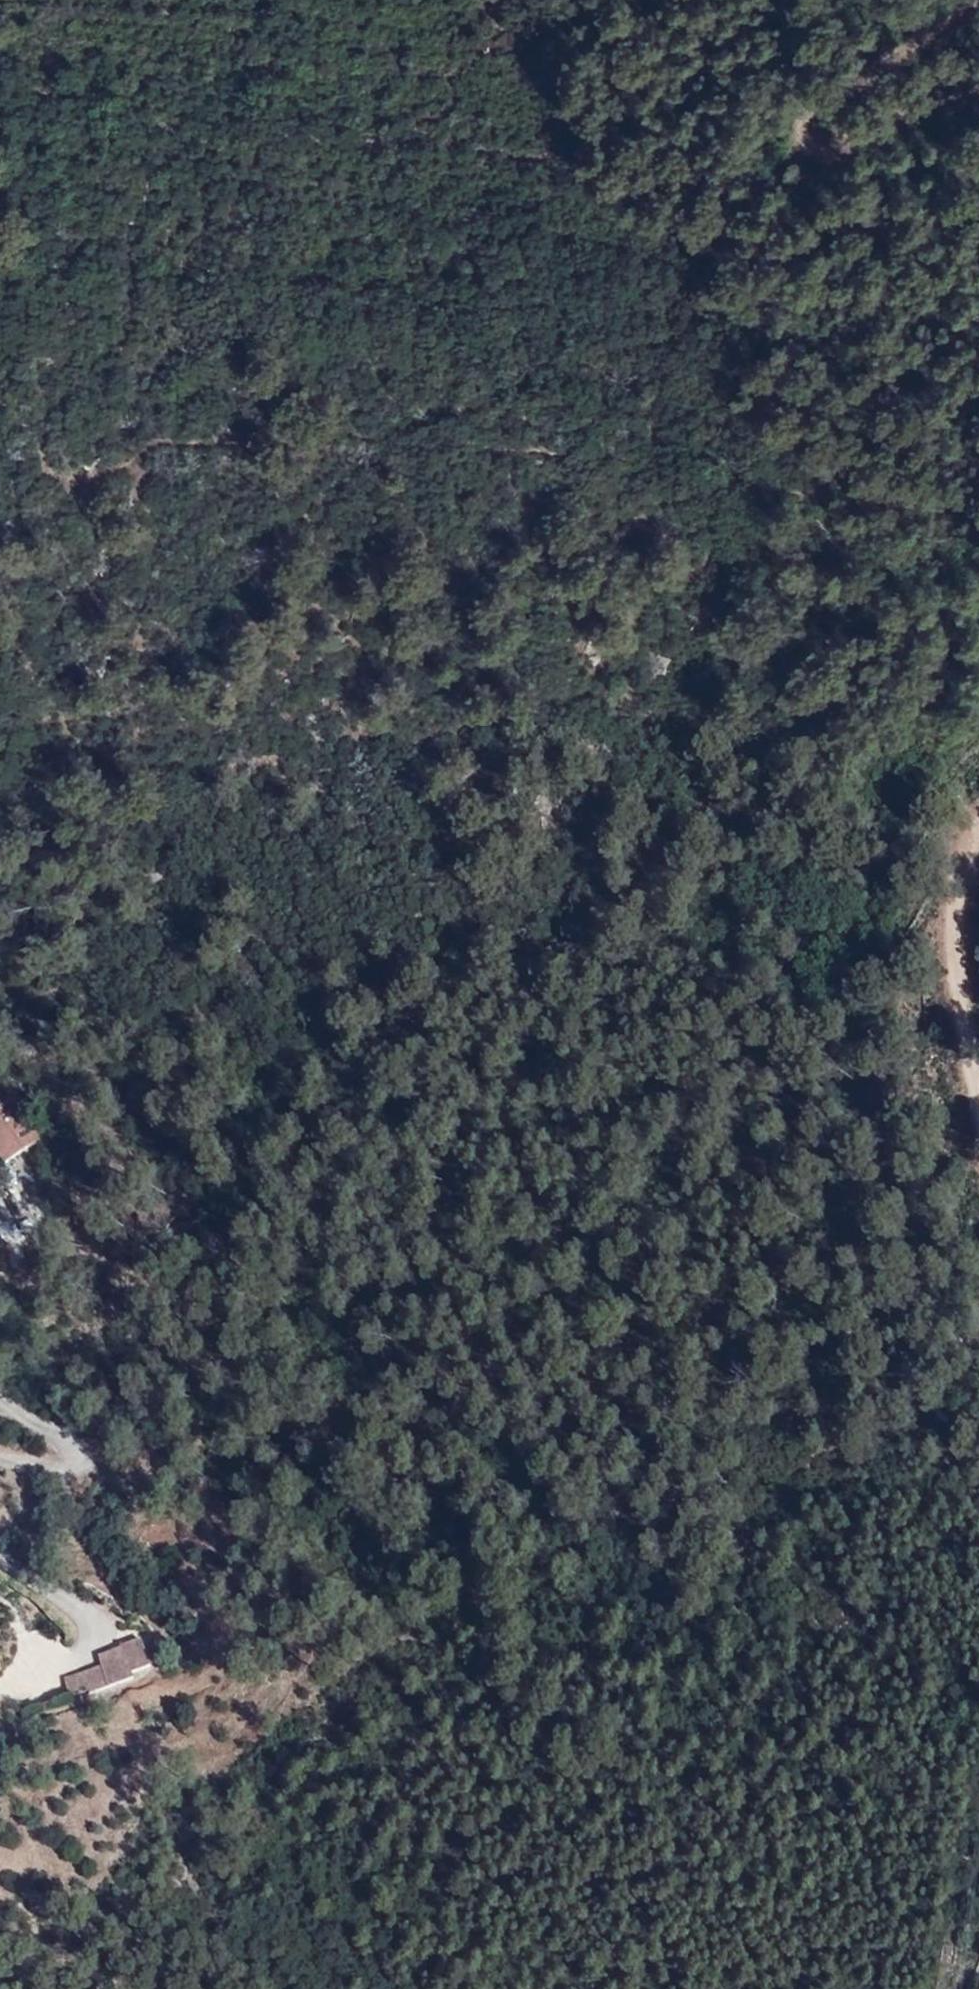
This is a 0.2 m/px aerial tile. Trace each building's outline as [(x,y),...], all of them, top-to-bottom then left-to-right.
[(0,1093),(0,1107),(12,1098),(6,1089),(0,1093)] [(5,1165),(41,1139),(33,1127),(21,1110),(12,1098),(0,1107),(0,1158),(5,1165)] [(30,1103),(21,1110),(33,1127),(42,1121),(30,1103)] [(103,1671),(84,1679),(88,1691),(89,1694),(133,1678),(131,1673),(150,1666),(141,1640),(121,1647),(121,1648),(123,1652),(100,1661),(102,1667),(103,1671)] [(121,1648),(99,1657),(100,1661),(123,1652),(121,1648)] [(69,1697),(88,1691),(84,1679),(103,1671),(102,1667),(65,1680),(69,1697)]
